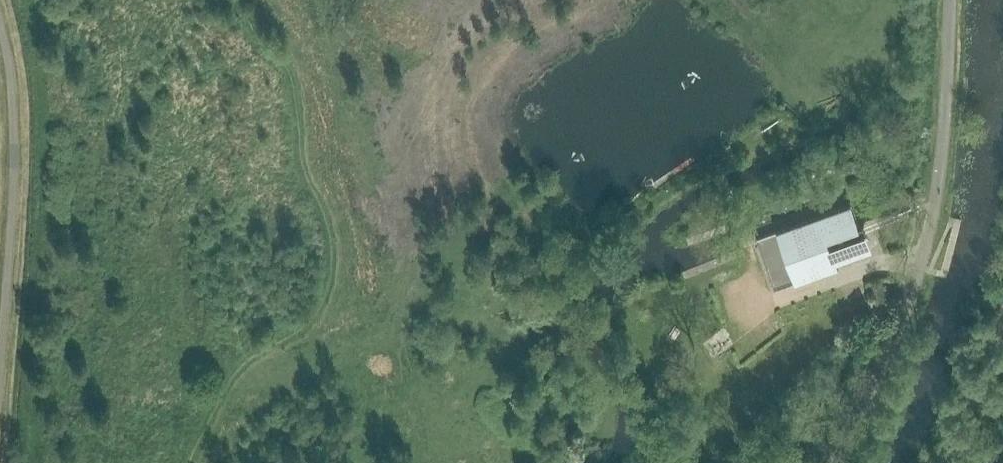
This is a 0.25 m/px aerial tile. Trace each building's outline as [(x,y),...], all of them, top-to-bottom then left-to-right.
[(851,203),(756,237),(775,289),(839,266),(837,260),(868,249),(851,203)]
